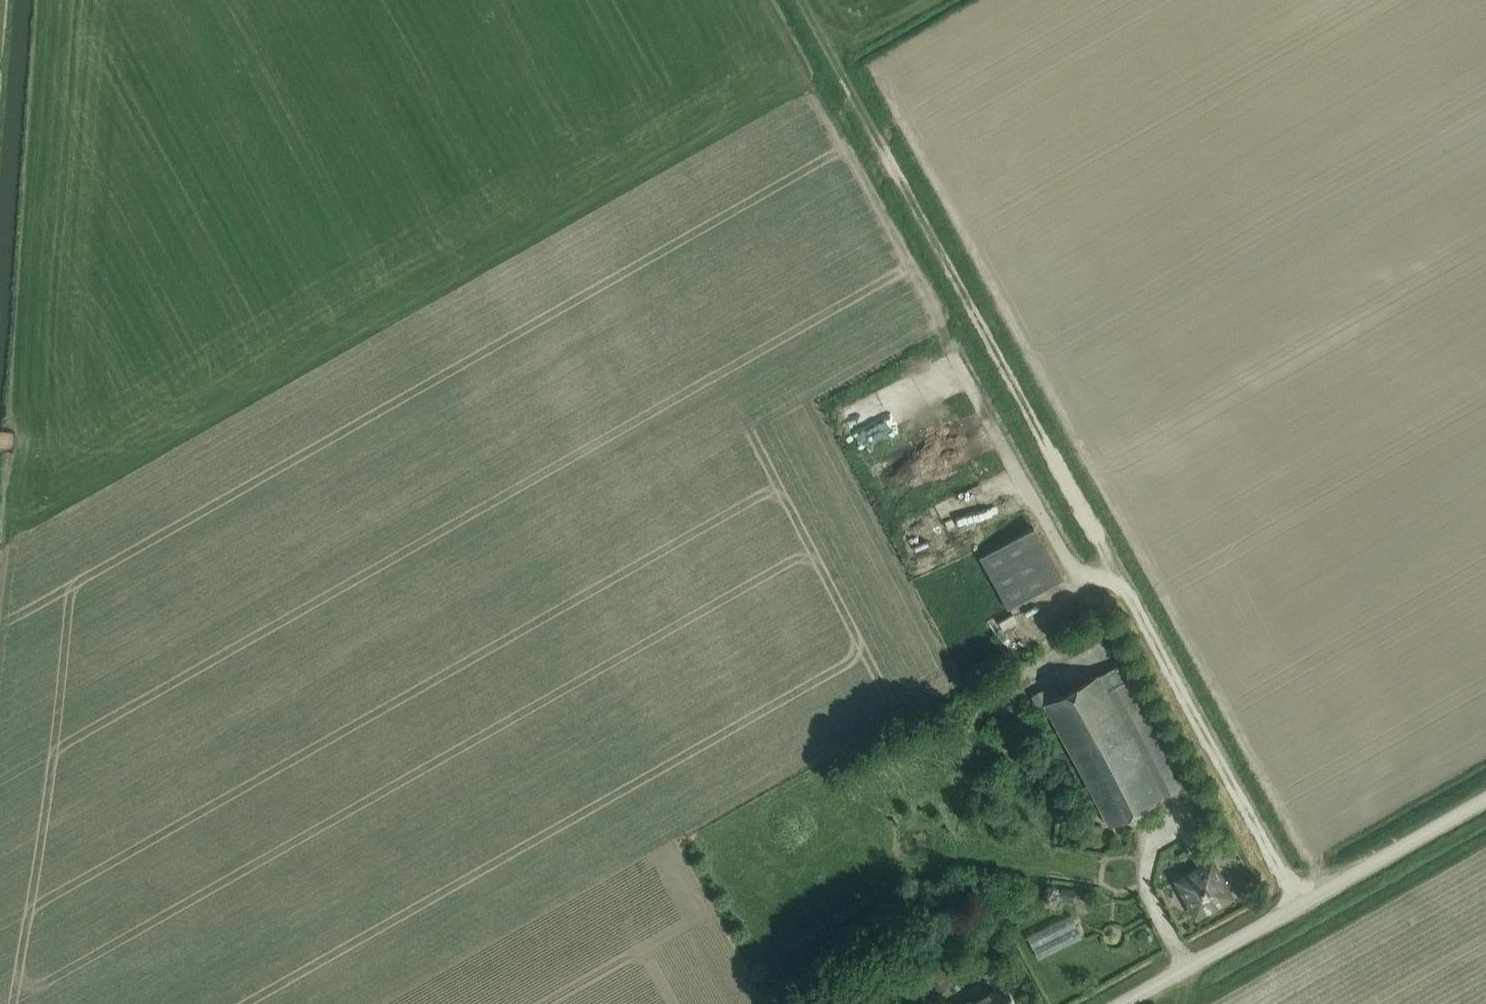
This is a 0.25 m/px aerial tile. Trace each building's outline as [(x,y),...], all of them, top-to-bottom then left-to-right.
[(1019,596),(1079,570),(1056,518),(997,544),(1019,596)] [(1115,664),(1097,674),(1043,701),(1110,825),(1180,786),(1115,664)] [(1178,880),(1196,913),(1229,894),(1211,861),(1178,880)] [(952,981),(938,953),(919,962),(933,990),(952,981)] [(966,1003),(1017,1003),(1007,987),(1005,982),(1004,983),(995,967),(986,972),(995,988),(974,1000),(966,1003)]
